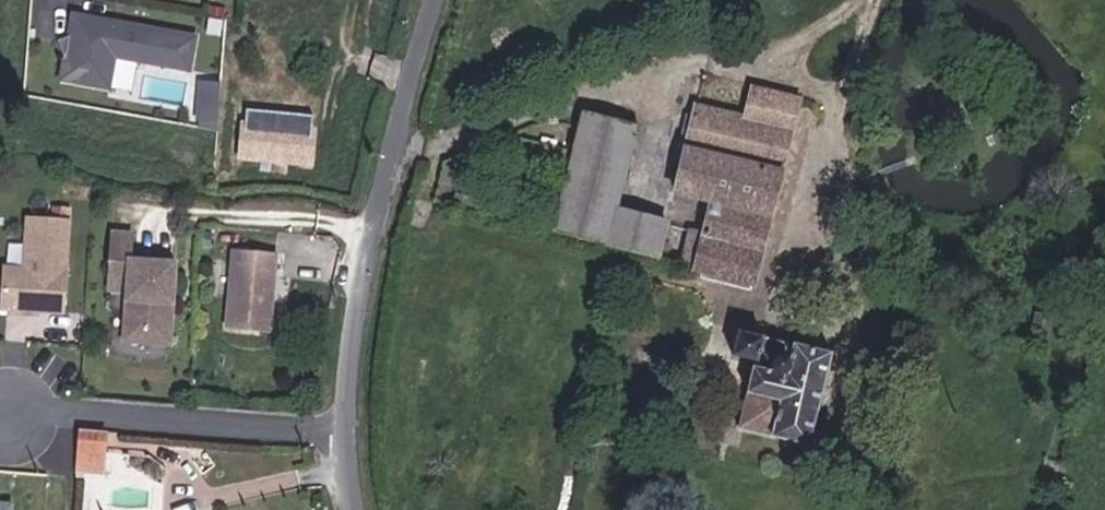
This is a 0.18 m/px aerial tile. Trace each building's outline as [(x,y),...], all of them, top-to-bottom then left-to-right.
[(205,58),(211,24),(91,2),(87,24),(76,28),(82,43),(79,66),(126,73),(130,44),(205,58)] [(238,83),(239,73),(221,72),(220,81),(238,83)] [(172,97),(173,77),(157,75),(156,96),(172,97)] [(197,78),(196,125),(214,125),(216,78),(197,78)] [(717,260),(776,274),(819,93),(760,80),(753,106),(717,98),(695,189),(731,197),(717,260)] [(236,104),(238,83),(220,81),(218,103),(236,104)] [(235,114),(236,104),(218,103),(217,112),(235,114)] [(235,121),(235,114),(217,112),(217,118),(235,121)] [(311,164),(314,130),(242,123),(240,158),(311,164)] [(584,230),(621,239),(640,155),(603,146),(584,230)] [(68,216),(27,212),(22,262),(2,260),(0,281),(0,301),(59,306),(68,216)] [(136,232),(116,231),(113,289),(131,290),(130,321),(145,322),(144,340),(175,342),(180,260),(134,258),(136,232)] [(886,247),(900,250),(902,237),(889,234),(886,247)] [(234,248),(227,328),(270,332),(277,252),(234,248)] [(144,340),(145,322),(130,321),(129,340),(144,340)] [(758,421),(829,439),(850,347),(759,325),(753,350),(773,355),(758,421)] [(175,343),(121,342),(120,352),(175,353),(175,343)] [(108,455),(109,434),(81,432),(80,454),(108,455)] [(107,475),(108,455),(80,454),(80,474),(107,475)] [(12,502),(0,501),(0,509),(11,509),(12,502)]
